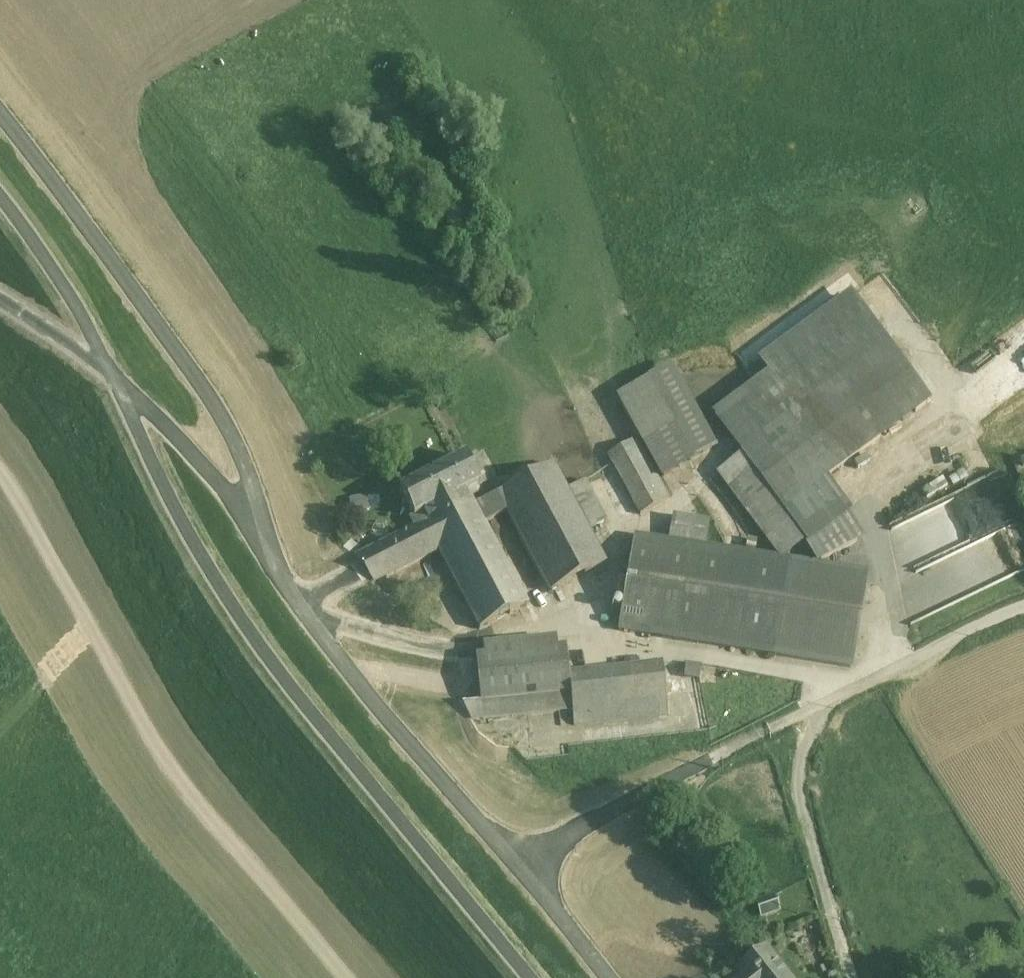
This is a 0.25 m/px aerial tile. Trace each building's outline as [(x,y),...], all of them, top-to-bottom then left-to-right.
[(834,482),(938,403),(859,295),(761,363),(770,375),(712,416),(742,457),(718,476),(779,559),(789,560),(808,544),(812,550),(858,515),(834,482)] [(676,362),(616,390),(638,435),(607,449),(636,511),(669,495),(659,474),(716,447),(676,362)] [(475,494),(489,486),(492,478),(480,452),(403,492),(421,520),(431,515),(436,525),(481,504),(475,494)] [(611,564),(559,464),(500,494),(510,512),(554,592),(611,564)] [(1002,471),(950,492),(948,487),(928,495),(932,505),(890,522),(908,567),(1022,522),(1002,471)] [(921,488),(925,496),(947,485),(942,477),(921,488)] [(354,509),(368,505),(365,492),(350,496),(354,509)] [(510,512),(500,494),(481,504),(436,525),(360,563),(375,588),(443,554),(482,632),(535,606),(487,522),(510,512)] [(871,626),(870,573),(789,560),(779,559),(638,537),(621,633),(858,675),(871,626)] [(925,581),(937,608),(996,584),(985,556),(925,581)] [(578,732),(673,721),(667,667),(578,674),(572,642),(471,650),(477,724),(577,717),(578,732)] [(766,946),(742,965),(749,972),(740,977),(790,977),(766,946)]
